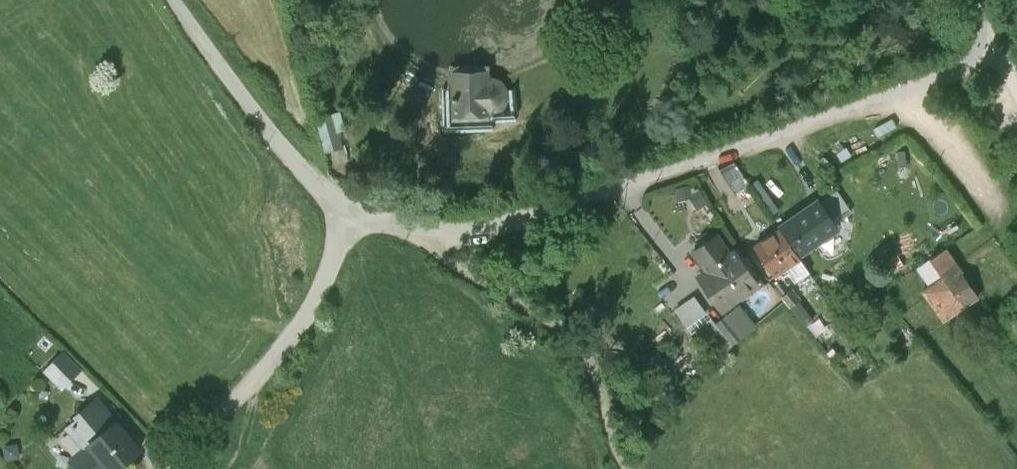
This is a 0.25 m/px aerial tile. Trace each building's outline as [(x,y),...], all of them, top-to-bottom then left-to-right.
[(485,82),(485,67),(453,68),(454,124),(487,124),(486,114),(492,114),(498,112),(503,107),(505,101),(505,95),(503,89),(498,84),(492,82),(485,82)] [(317,118),(325,150),(341,146),(333,114),(317,118)] [(736,165),(719,174),(735,196),(750,185),(736,165)] [(689,184),(674,189),(679,202),(690,198),(693,197),(691,190),(689,184)] [(696,186),(691,190),(693,197),(690,198),(697,210),(707,204),(696,186)] [(828,197),(819,203),(831,221),(840,214),(837,210),(842,206),(835,197),(830,200),(828,197)] [(819,203),(779,229),(798,256),(837,229),(831,221),(819,203)] [(811,274),(798,256),(779,229),(753,247),(773,277),(784,270),(794,285),(811,274)] [(716,236),(694,251),(707,271),(699,277),(721,309),(759,284),(736,251),(730,255),(716,236)] [(978,298),(944,249),(929,260),(941,279),(929,287),(921,293),(926,298),(931,295),(947,319),(978,298)] [(941,279),(929,260),(916,269),(929,287),(941,279)] [(804,326),(812,319),(788,290),(780,296),(804,326)] [(736,309),(716,326),(732,347),(753,329),(736,309)] [(64,353),(46,370),(63,386),(80,370),(64,353)] [(96,397),(76,414),(78,417),(68,425),(86,447),(71,459),(79,468),(114,468),(139,448),(96,397)]
